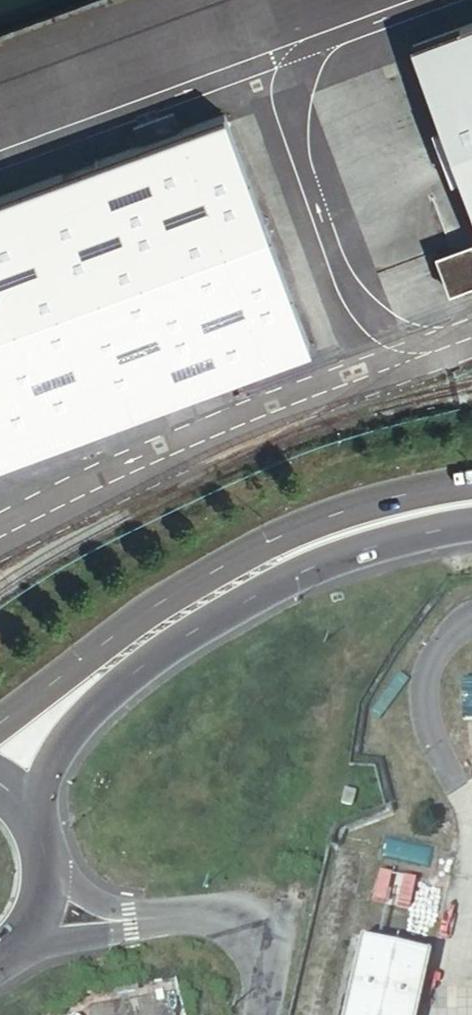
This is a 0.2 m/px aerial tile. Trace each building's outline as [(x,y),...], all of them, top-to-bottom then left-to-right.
[(413,42),(471,206),(471,21),(413,42)] [(0,197),(0,459),(310,346),(224,115),(0,197)] [(437,252),(450,290),(471,282),(471,240),(437,252)] [(425,958),(359,944),(343,1014),(412,1014),(425,958)]
